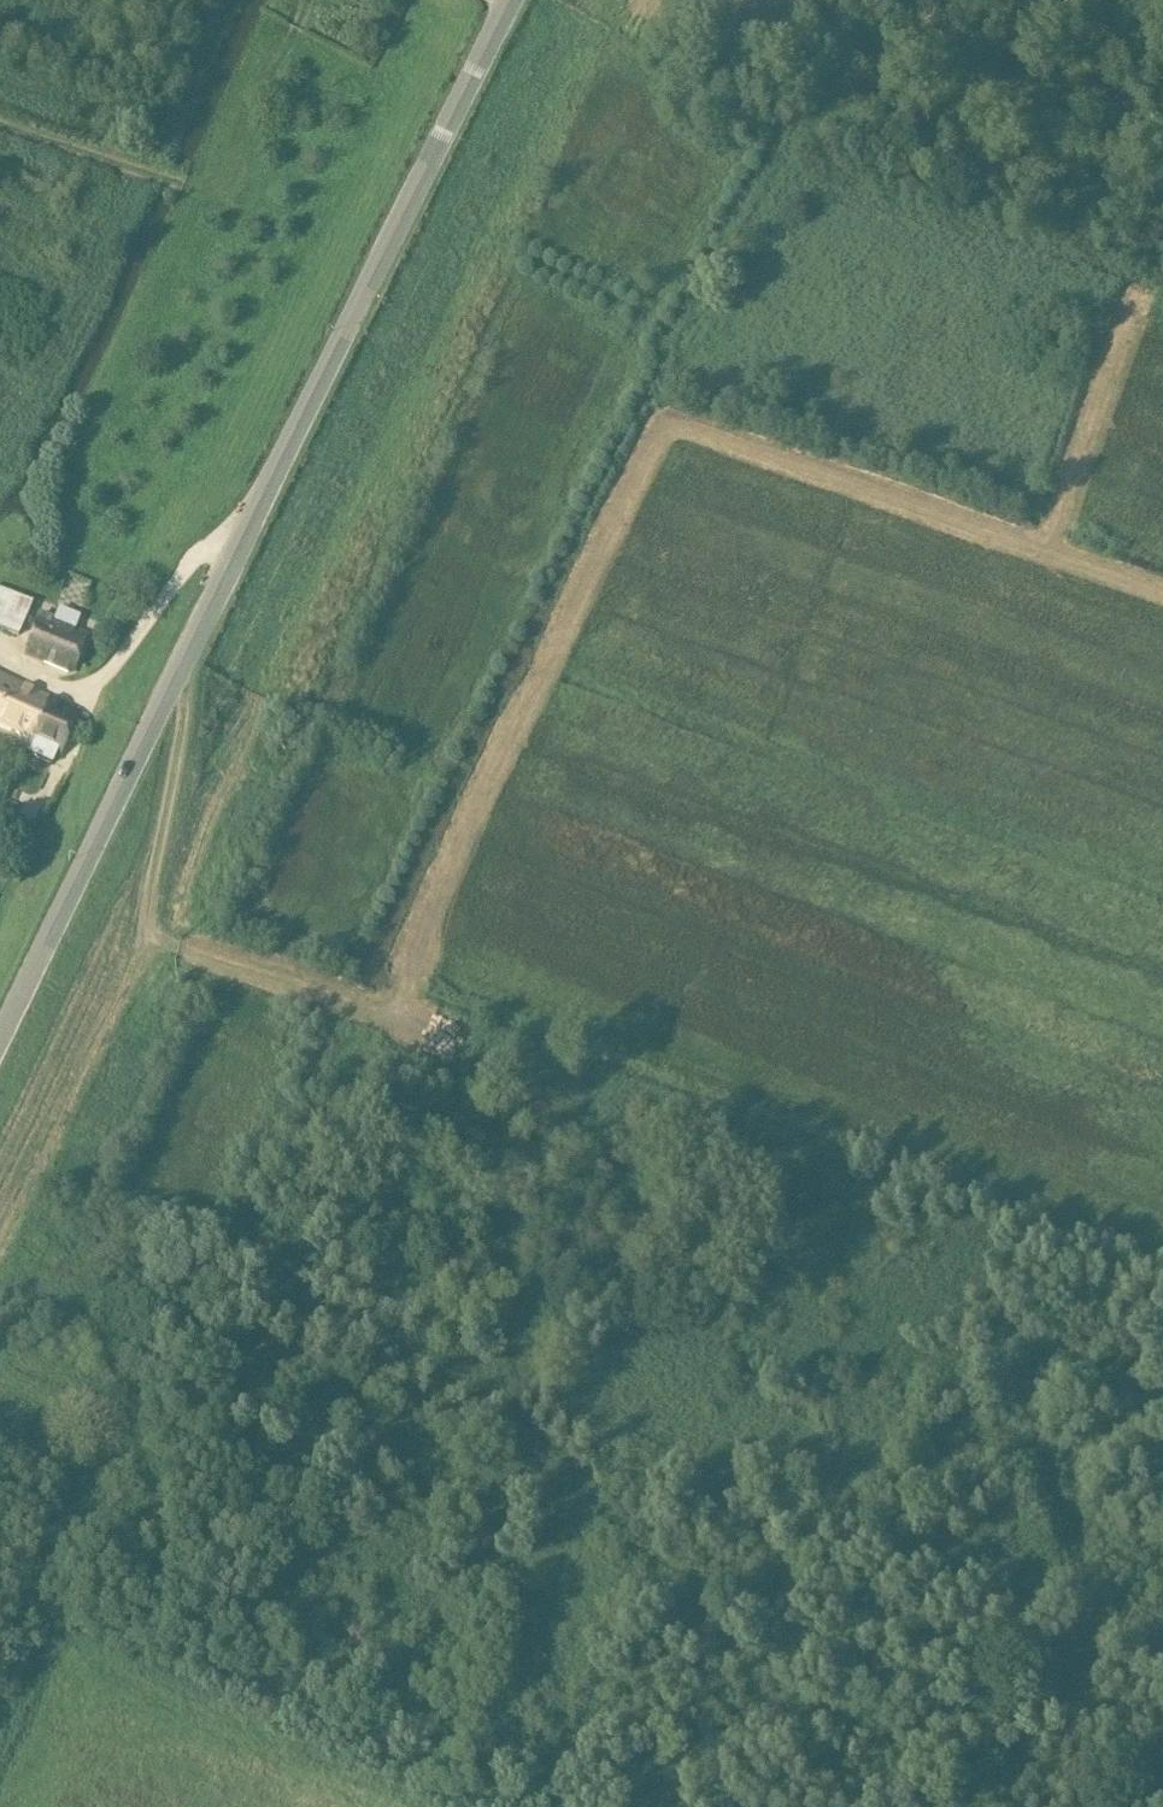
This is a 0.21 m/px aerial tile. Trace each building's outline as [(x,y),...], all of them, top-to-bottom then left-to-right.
[(34,606),(0,592),(0,627),(19,637),(34,606)] [(58,609),(53,621),(41,616),(24,657),(43,664),(68,674),(75,672),(88,634),(75,630),(80,618),(58,609)] [(32,740),(26,753),(52,764),(57,752),(61,754),(78,713),(0,676),(0,725),(32,740)]
